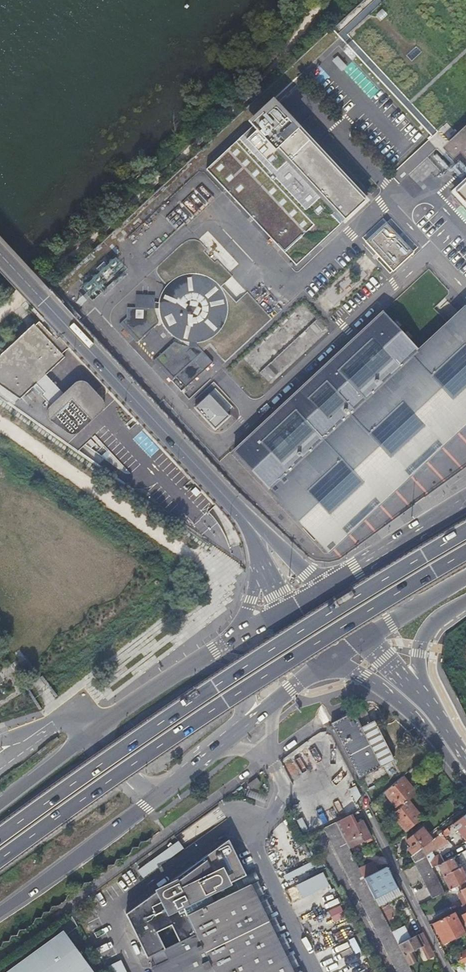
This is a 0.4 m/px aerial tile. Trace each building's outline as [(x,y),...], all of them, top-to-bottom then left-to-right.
[(331,31),(465,177),(465,0),(364,0),(331,31)] [(334,61),(343,70),(347,65),(338,57),(334,61)] [(256,128),(205,176),(291,269),(336,227),(328,219),(333,215),(341,223),(366,200),(271,98),(248,119),(256,128)] [(453,193),(463,204),(465,207),(465,179),(453,193)] [(366,241),(393,270),(413,251),(386,222),(366,241)] [(158,309),(158,310),(158,313),(159,318),(161,322),(165,329),(168,332),(173,337),(177,340),(184,342),(188,343),(189,343),(192,343),(194,343),(196,343),(197,343),(201,342),(206,341),(210,339),(214,336),(218,333),(221,329),(224,325),(226,321),(227,316),(228,311),(228,306),(227,299),(225,294),(223,290),(220,286),(217,283),(213,280),(209,277),(204,275),(199,274),(195,274),(190,274),(185,274),(180,276),(176,278),(172,281),(168,284),(167,285),(165,288),(162,292),(160,296),(159,301),(158,305),(158,306),(158,308),(158,309)] [(158,306),(158,305),(150,306),(149,293),(130,295),(131,307),(125,307),(126,318),(119,324),(136,343),(157,324),(157,322),(156,319),(155,316),(155,314),(155,311),(154,310),(158,309),(158,308),(158,306)] [(233,450),(329,552),(465,424),(465,308),(464,306),(447,322),(418,349),(382,311),(233,450)] [(0,356),(0,385),(20,399),(36,384),(54,403),(49,407),(47,410),(47,414),(47,416),(49,419),(68,433),(69,434),(72,435),(76,434),(80,432),(101,412),(104,409),(104,407),(105,404),(104,403),(103,400),(88,384),(86,382),(82,381),(80,381),(77,381),(75,383),(63,393),(46,375),(65,357),(62,354),(70,346),(56,331),(52,335),(39,321),(35,325),(34,324),(0,356)] [(197,345),(197,343),(196,343),(194,343),(192,343),(189,343),(188,343),(188,347),(186,346),(184,346),(182,345),(180,345),(178,344),(176,343),(174,342),(153,361),(171,380),(176,376),(186,387),(213,363),(204,352),(197,345)] [(176,376),(171,380),(181,392),(186,387),(176,376)] [(195,408),(215,430),(230,416),(210,394),(195,408)] [(416,475),(428,492),(465,463),(465,441),(464,439),(416,475)] [(96,660),(76,674),(79,679),(100,665),(96,660)] [(53,671),(62,683),(67,679),(58,667),(53,671)] [(364,713),(360,706),(351,711),(355,718),(364,713)] [(328,723),(357,777),(391,759),(371,720),(359,726),(355,718),(351,711),(328,723)] [(401,775),(382,792),(396,808),(407,800),(412,796),(415,793),(401,775)] [(396,808),(390,814),(404,831),(421,817),(407,800),(396,808)] [(465,841),(465,840),(465,811),(451,823),(465,841)] [(342,837),(347,847),(369,836),(361,819),(353,823),(348,814),(334,821),(340,833),(342,837)] [(301,818),(296,821),(302,833),(307,830),(301,818)] [(376,903),(363,878),(358,868),(347,847),(342,837),(340,833),(334,821),(323,827),(397,971),(411,971),(411,970),(407,963),(397,944),(390,931),(376,903)] [(408,856),(412,861),(424,855),(424,854),(420,847),(430,839),(420,827),(404,840),(409,846),(406,848),(411,854),(408,856)] [(445,827),(430,839),(420,847),(424,854),(429,851),(444,839),(442,836),(448,831),(445,827)] [(244,874),(226,839),(169,881),(171,885),(162,889),(161,890),(160,891),(160,892),(160,893),(160,894),(161,895),(157,897),(155,892),(125,914),(147,958),(151,956),(155,964),(151,967),(154,971),(292,971),(248,883),(244,874)] [(432,856),(426,859),(430,866),(442,861),(438,853),(432,856)] [(413,862),(431,898),(443,892),(443,891),(433,872),(430,866),(426,859),(425,856),(413,862)] [(456,867),(451,856),(442,861),(430,866),(433,872),(438,869),(448,889),(457,884),(465,880),(458,866),(456,867)] [(363,878),(377,870),(372,861),(358,868),(363,878)] [(395,883),(385,866),(377,870),(363,878),(376,903),(385,898),(381,891),(395,883)] [(252,870),(244,874),(248,883),(257,879),(252,870)] [(326,870),(298,883),(305,897),(332,884),(326,870)] [(465,880),(457,884),(459,889),(465,886),(465,880)] [(464,910),(465,908),(465,903),(459,889),(456,891),(463,906),(462,906),(464,910)] [(341,904),(329,910),(336,922),(347,916),(341,904)] [(442,940),(462,929),(453,912),(433,922),(442,940)] [(403,925),(390,931),(397,944),(410,937),(403,925)] [(410,937),(397,944),(407,963),(414,959),(410,950),(427,941),(422,931),(410,937)] [(70,964),(80,957),(62,932),(6,971),(76,971),(70,964)] [(351,940),(337,945),(339,950),(353,945),(351,940)] [(456,954),(460,963),(465,960),(465,949),(456,954)] [(106,968),(108,971),(124,971),(119,962),(106,968)]
